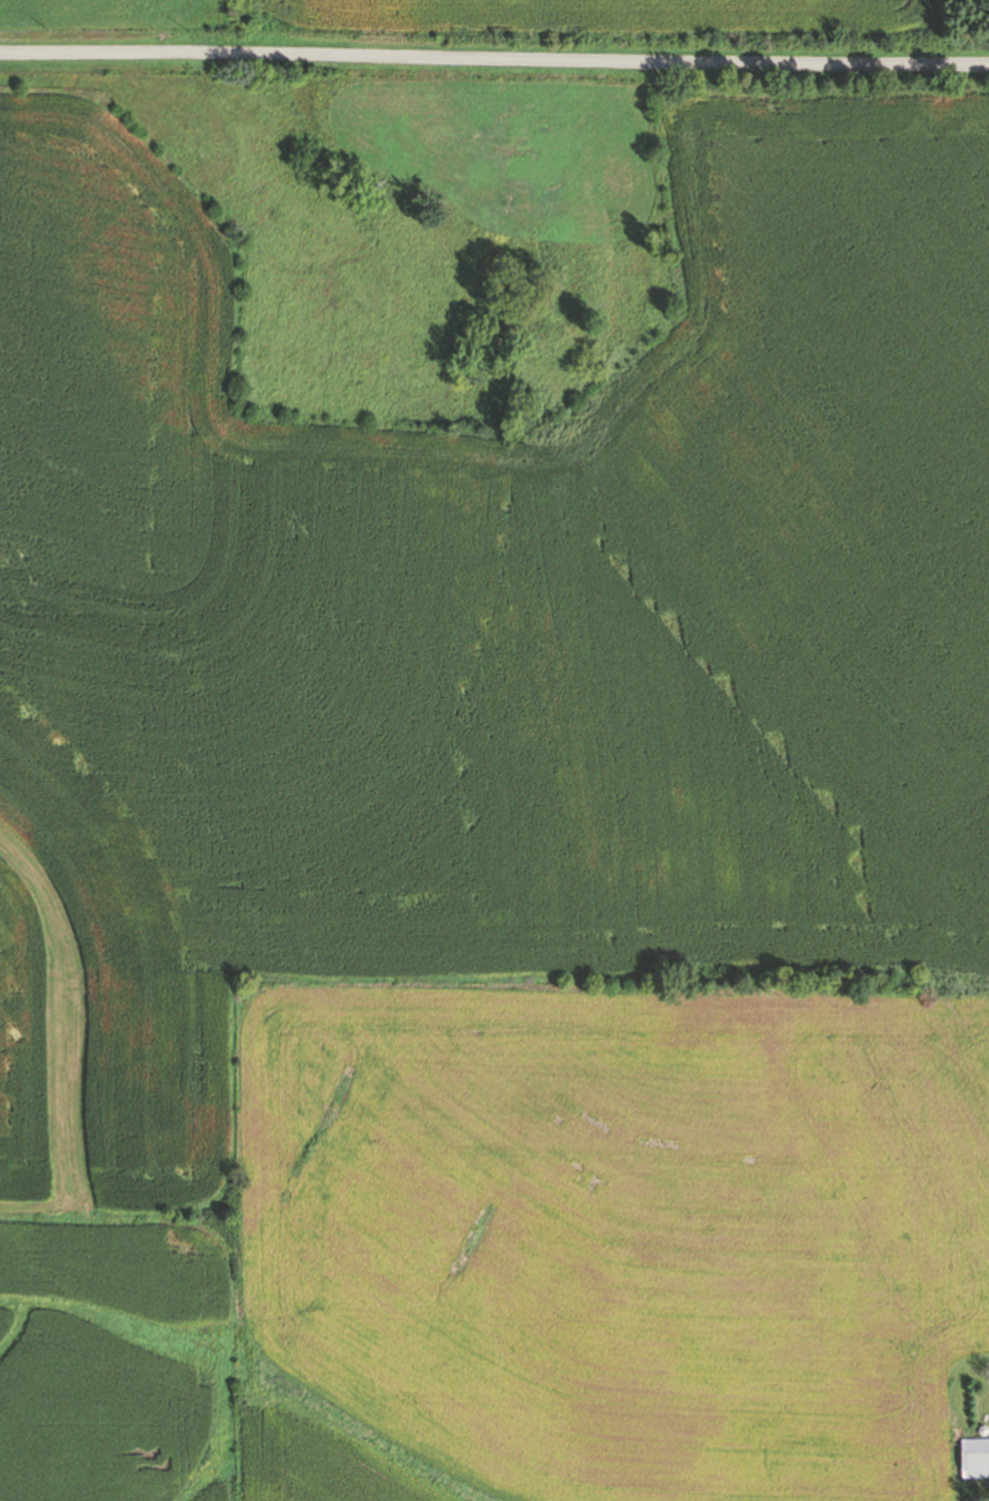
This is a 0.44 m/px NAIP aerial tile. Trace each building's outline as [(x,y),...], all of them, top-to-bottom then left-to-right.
[(963,1476),(988,1475),(988,1437),(962,1437),(963,1476)]
